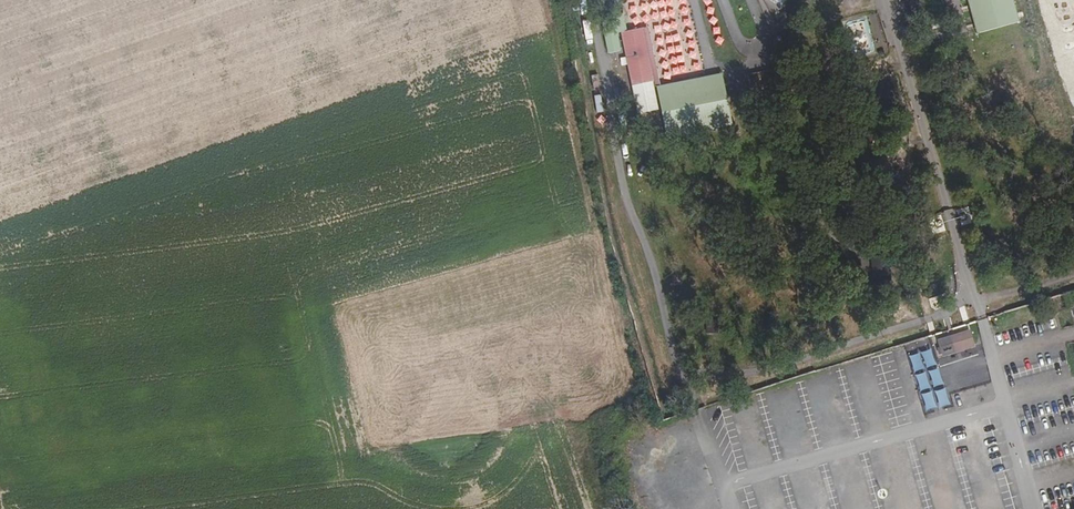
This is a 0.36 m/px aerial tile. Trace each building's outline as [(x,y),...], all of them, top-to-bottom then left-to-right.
[(978,34),(1018,23),(1011,0),(968,0),(978,34)] [(600,18),(608,53),(620,50),(616,31),(626,29),(622,13),(600,18)] [(657,87),(660,86),(648,27),(628,31),(620,33),(637,114),(658,110),(654,87),(657,87)] [(657,87),(667,138),(732,124),(722,73),(706,77),(660,86),(657,87)] [(974,346),(969,330),(937,339),(942,356),(974,346)] [(910,342),(908,357),(914,358),(916,343),(910,342)] [(981,351),(967,354),(969,362),(983,358),(981,351)]
